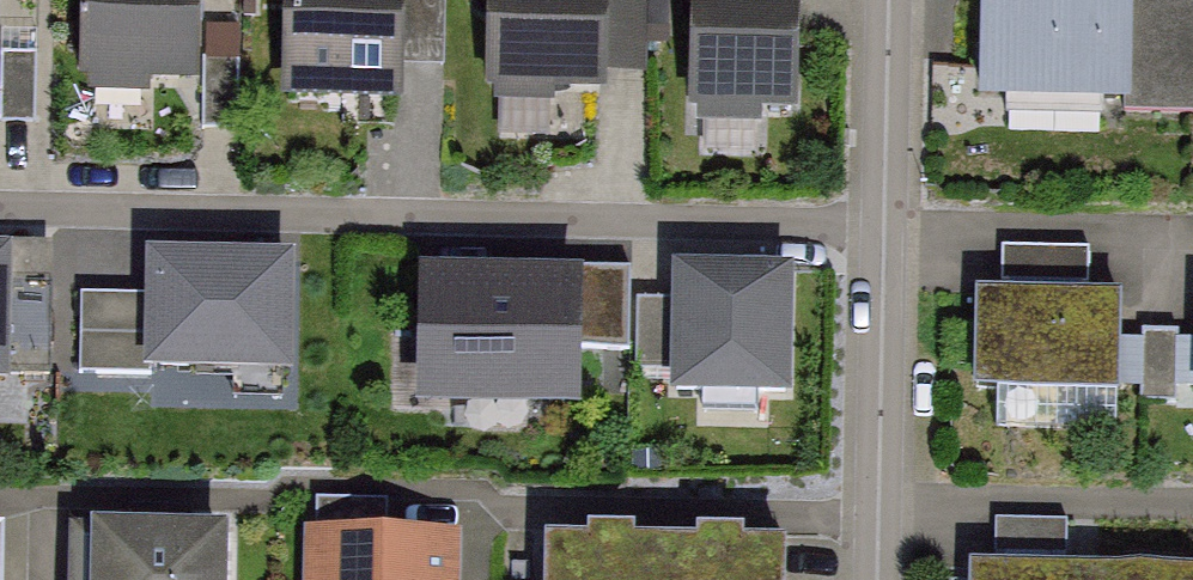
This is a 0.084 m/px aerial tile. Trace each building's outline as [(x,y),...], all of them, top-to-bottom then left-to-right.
[(86,74),(189,76),(190,0),(87,0),(86,74)] [(285,93),(391,94),(392,0),(286,0),(285,93)] [(494,112),(546,113),(547,79),(599,79),(600,0),(495,0),(494,112)] [(688,109),(794,109),(794,0),(688,0),(688,109)] [(982,95),(1145,97),(1146,0),(984,0),(982,95)] [(10,35),(10,115),(47,115),(46,35),(10,35)] [(151,359),(286,364),(289,264),(154,259),(151,359)] [(0,261),(0,374),(33,375),(37,262),(0,261)] [(780,272),(667,271),(666,384),(778,386),(780,272)] [(562,280),(419,276),(415,381),(559,386),(562,280)] [(1117,298),(970,295),(968,390),(998,391),(997,424),(1115,426),(1117,298)] [(311,523),(309,579),(441,579),(443,528),(311,523)] [(79,525),(79,579),(221,579),(221,526),(79,525)] [(557,542),(556,579),(666,579),(667,544),(557,542)] [(667,544),(666,579),(765,579),(766,547),(667,544)] [(981,571),(980,579),(1093,579),(1094,573),(981,571)]
